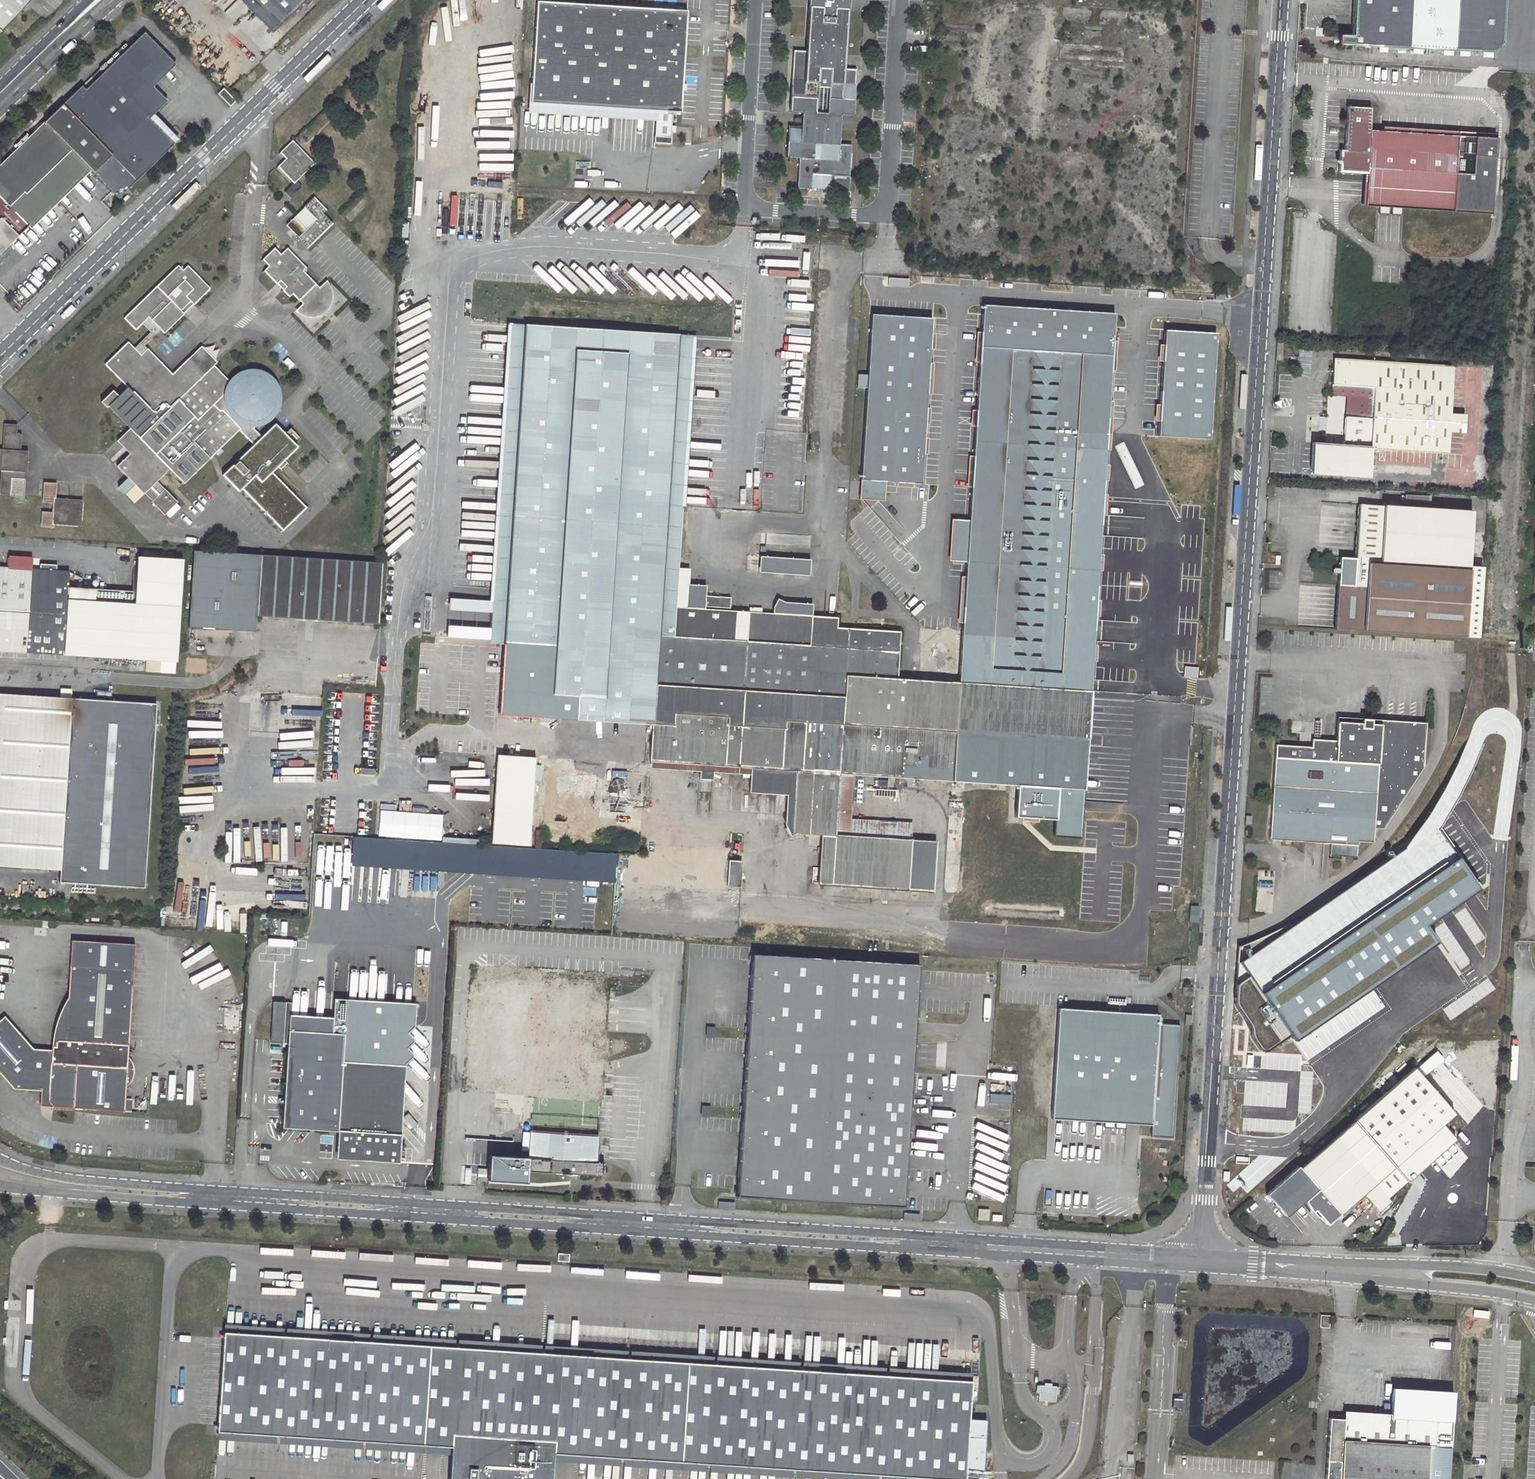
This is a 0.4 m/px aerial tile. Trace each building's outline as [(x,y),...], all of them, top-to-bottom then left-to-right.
[(2,31),(30,0),(0,0),(0,29),(2,31)] [(273,31),(278,26),(252,0),(242,0),(273,31)] [(278,26),(305,0),(252,0),(278,26)] [(833,8),(847,9),(848,0),(834,0),(833,8)] [(1351,39),(1337,38),(1337,48),(1495,60),(1505,49),(1507,0),(1353,0),(1351,39)] [(822,7),(808,6),(805,51),(793,51),(789,111),(853,116),(856,70),(844,69),(847,9),(833,8),(832,23),(821,22),(822,7)] [(688,116),(693,14),(532,7),(528,109),(663,115),(662,147),(678,148),(680,115),(688,116)] [(89,167),(119,197),(174,143),(150,118),(168,101),(153,86),(176,64),(145,32),(86,89),(82,85),(27,139),(53,166),(71,149),(89,167)] [(236,100),(224,88),(221,90),(233,103),(236,100)] [(221,90),(218,93),(230,106),(233,103),(221,90)] [(1365,207),(1491,214),(1496,139),(1370,132),(1370,109),(1347,108),(1345,151),(1340,151),(1339,174),(1366,175),(1365,207)] [(853,116),(789,111),(789,112),(801,113),(800,126),(788,125),(786,157),(798,159),(797,188),(811,189),(811,188),(823,189),(828,190),(848,191),(851,145),(839,144),(841,115),(853,116)] [(89,167),(71,149),(53,166),(27,139),(0,166),(0,184),(10,194),(4,200),(0,196),(0,253),(89,167)] [(286,158),(279,166),(294,182),(285,191),(290,197),(302,185),(297,180),(312,165),(295,148),(298,145),(292,140),(280,152),(286,158)] [(312,165),(314,163),(298,145),(295,148),(312,165)] [(307,248),(333,223),(323,213),(326,210),(314,197),(303,207),(304,208),(286,225),(298,237),(297,238),(307,248)] [(280,281),(286,287),(283,289),(289,296),(292,293),(298,299),(293,304),(296,307),(302,310),(305,310),(309,310),(315,309),(320,305),(324,301),(326,295),(326,291),(326,287),(324,282),(321,278),(315,283),(303,270),(306,268),(287,247),(280,254),(275,248),(263,259),(269,265),(264,270),(277,283),(280,281)] [(178,265),(124,318),(136,329),(141,323),(148,317),(161,330),(164,333),(184,314),(183,313),(181,310),(190,301),(193,304),(210,289),(188,266),(183,270),(178,265)] [(181,310),(183,313),(193,304),(190,301),(181,310)] [(1098,553),(1111,356),(1113,313),(982,306),(980,349),(967,545),(960,649),(958,682),(966,682),(1089,691),(1098,553)] [(931,319),(871,315),(860,499),(883,500),(884,481),(921,484),(931,319)] [(141,355),(147,348),(144,346),(161,330),(148,317),(141,323),(150,332),(134,348),(141,355)] [(511,540),(525,325),(511,323),(497,539),(511,540)] [(665,551),(679,334),(525,325),(511,540),(665,551)] [(1165,331),(1159,435),(1210,438),(1216,334),(1165,331)] [(683,505),(694,335),(679,334),(665,551),(680,552),(683,505)] [(183,485),(240,430),(254,444),(262,436),(254,428),(269,413),(272,409),(274,404),(274,398),(272,390),(269,384),(265,381),(261,378),(256,376),(252,376),(247,376),(239,379),(236,381),(233,385),(208,359),(202,352),(175,377),(147,348),(141,355),(134,348),(128,342),(106,364),(127,387),(118,396),(113,390),(101,401),(107,407),(108,406),(130,428),(123,435),(136,448),(129,454),(116,466),(143,494),(144,493),(152,501),(151,501),(164,515),(177,502),(164,488),(164,489),(156,481),(169,469),(183,485)] [(1371,388),(1369,418),(1343,416),(1341,444),(1310,442),(1308,473),(1366,477),(1367,465),(1429,469),(1430,453),(1442,454),(1440,482),(1472,484),(1474,443),(1487,444),(1488,419),(1476,418),(1479,368),(1331,358),(1329,385),(1371,388)] [(4,424),(2,449),(0,449),(0,470),(1,470),(0,484),(0,494),(10,495),(11,478),(24,479),(25,467),(27,467),(28,451),(21,450),(22,434),(17,433),(17,425),(4,424)] [(254,444),(237,460),(238,461),(234,465),(233,464),(223,474),(239,491),(242,488),(282,530),(306,507),(272,471),(278,465),(285,459),(297,447),(275,424),(262,436),(254,444)] [(123,435),(117,441),(129,454),(136,448),(123,435)] [(278,465),(280,467),(286,461),(285,459),(278,465)] [(25,479),(24,479),(11,478),(10,495),(10,496),(24,497),(25,479)] [(57,483),(43,482),(42,502),(54,503),(54,498),(56,498),(57,483)] [(56,498),(54,498),(54,503),(53,512),(52,524),(54,524),(81,526),(82,500),(56,498)] [(1334,627),(1464,635),(1469,566),(1469,552),(1472,511),(1358,504),(1354,558),(1338,557),(1334,627)] [(53,512),(42,511),(41,527),(54,528),(54,524),(52,524),(53,512)] [(310,511),(304,516),(310,522),(316,516),(310,511)] [(504,645),(505,642),(511,540),(497,539),(490,644),(504,645)] [(820,834),(835,835),(832,885),(932,892),(935,842),(910,840),(911,826),(849,822),(849,818),(852,774),(1017,785),(1057,788),(1083,789),(1084,789),(1090,691),(1089,691),(966,682),(958,682),(895,678),(898,632),(836,627),(811,626),(812,617),(685,608),(661,607),(665,551),(511,540),(505,642),(544,645),(539,717),(590,721),(597,721),(633,724),(632,737),(648,738),(648,732),(652,733),(652,739),(651,760),(700,763),(700,771),(699,779),(713,779),(713,772),(713,764),(741,766),(741,774),(743,774),(743,777),(747,777),(747,775),(750,775),(749,792),(786,795),(787,777),(800,778),(798,809),(785,817),(790,825),(785,828),(790,835),(795,832),(820,834)] [(189,628),(255,632),(256,614),(378,623),(382,563),(194,551),(189,628)] [(665,551),(661,607),(685,608),(685,595),(678,595),(680,552),(665,551)] [(1469,552),(1469,566),(1476,567),(1477,553),(1469,552)] [(70,660),(71,654),(146,660),(160,661),(177,662),(183,561),(138,557),(136,591),(77,587),(78,579),(70,578),(70,571),(32,569),(32,568),(24,568),(12,567),(0,566),(0,663),(38,666),(39,652),(51,653),(57,654),(57,660),(70,660)] [(761,557),(760,572),(808,575),(809,560),(761,557)] [(811,626),(836,627),(836,619),(812,617),(811,626)] [(504,645),(500,715),(539,717),(544,645),(505,642),(504,645)] [(39,652),(38,666),(50,666),(51,653),(39,652)] [(160,661),(146,660),(146,670),(160,671),(160,661)] [(60,870),(59,882),(144,888),(156,704),(0,694),(0,865),(60,870)] [(1270,838),(1331,841),(1330,852),(1357,853),(1357,837),(1373,838),(1374,825),(1383,825),(1421,763),(1424,724),(1368,721),(1369,716),(1359,715),(1359,721),(1334,719),(1333,738),(1310,737),(1310,746),(1274,744),(1270,838)] [(498,755),(492,842),(529,845),(535,758),(498,755)] [(651,768),(700,771),(700,763),(651,760),(651,768)] [(713,772),(741,774),(741,766),(713,764),(713,772)] [(181,777),(179,803),(188,804),(187,809),(184,811),(182,815),(182,819),(184,822),(185,824),(188,825),(191,826),(194,826),(196,824),(198,822),(199,821),(200,818),(200,816),(199,813),(200,805),(205,805),(207,778),(181,777)] [(786,795),(784,827),(785,828),(790,825),(785,817),(798,809),(800,778),(787,777),(786,795)] [(611,788),(613,790),(616,791),(618,790),(620,789),(622,787),(623,784),(622,782),(621,780),(619,779),(617,778),(615,778),(613,779),(611,781),(610,783),(610,786),(611,788)] [(1057,788),(1017,785),(1015,816),(1055,819),(1057,788)] [(1083,789),(1057,788),(1055,819),(1054,834),(1080,836),(1083,789)] [(1293,1041),(1434,941),(1423,924),(1478,886),(1429,814),(1405,849),(1240,961),(1249,974),(1236,983),(1235,1003),(1237,1007),(1251,1026),(1252,1036),(1262,1049),(1265,1050),(1289,1034),(1293,1041)] [(911,826),(911,822),(849,818),(849,822),(911,826)] [(820,834),(818,884),(832,885),(835,835),(820,834)] [(353,836),(352,865),(614,882),(616,853),(353,836)] [(729,860),(727,886),(740,886),(742,861),(729,860)] [(1198,907),(1191,906),(1190,921),(1197,921),(1198,907)] [(72,940),(70,964),(134,969),(136,944),(72,940)] [(734,1195),(903,1206),(918,964),(749,953),(734,1195)] [(70,964),(65,1040),(56,1039),(56,1045),(52,1045),(52,1049),(34,1048),(5,1016),(0,1020),(0,1073),(14,1089),(42,1091),(41,1106),(132,1111),(133,1098),(126,1098),(134,969),(70,964)] [(1183,996),(1192,997),(1193,988),(1183,987),(1183,996)] [(335,1000),(335,1019),(291,1016),(290,1042),(285,1129),(341,1132),(339,1159),(398,1162),(405,1064),(411,1057),(411,1054),(406,1048),(412,1042),(412,1038),(406,1032),(413,1026),(414,1004),(335,1000)] [(272,1041),(290,1042),(291,1016),(292,1003),(274,1002),(272,1041)] [(1149,1137),(1172,1138),(1180,1026),(1157,1025),(1158,1015),(1058,1008),(1051,1118),(1150,1125),(1149,1137)] [(1393,1166),(1407,1182),(1455,1140),(1442,1124),(1453,1115),(1413,1068),(1353,1120),(1393,1166)] [(1265,1193),(1280,1210),(1285,1216),(1301,1202),(1305,1199),(1327,1224),(1361,1193),(1378,1211),(1390,1200),(1388,1198),(1407,1182),(1393,1166),(1353,1120),(1299,1166),(1297,1165),(1265,1193)] [(529,1132),(527,1156),(595,1160),(597,1136),(529,1132)] [(489,1154),(488,1179),(526,1181),(527,1156),(489,1154)] [(569,1254),(558,1253),(557,1261),(568,1262),(569,1254)] [(1320,1327),(1329,1327),(1330,1315),(1320,1315),(1320,1327)] [(221,1433),(456,1448),(453,1478),(558,1478),(559,1455),(921,1478),(969,1478),(970,1471),(987,1472),(991,1421),(973,1420),(975,1382),(228,1333),(221,1433)] [(1041,1385),(1040,1401),(1057,1402),(1058,1387),(1041,1385)] [(1453,1392),(1392,1388),(1390,1419),(1436,1422),(1434,1447),(1449,1448),(1453,1392)] [(1449,1448),(1434,1447),(1436,1422),(1390,1419),(1337,1415),(1337,1419),(1329,1418),(1325,1478),(1447,1478),(1449,1448)]
